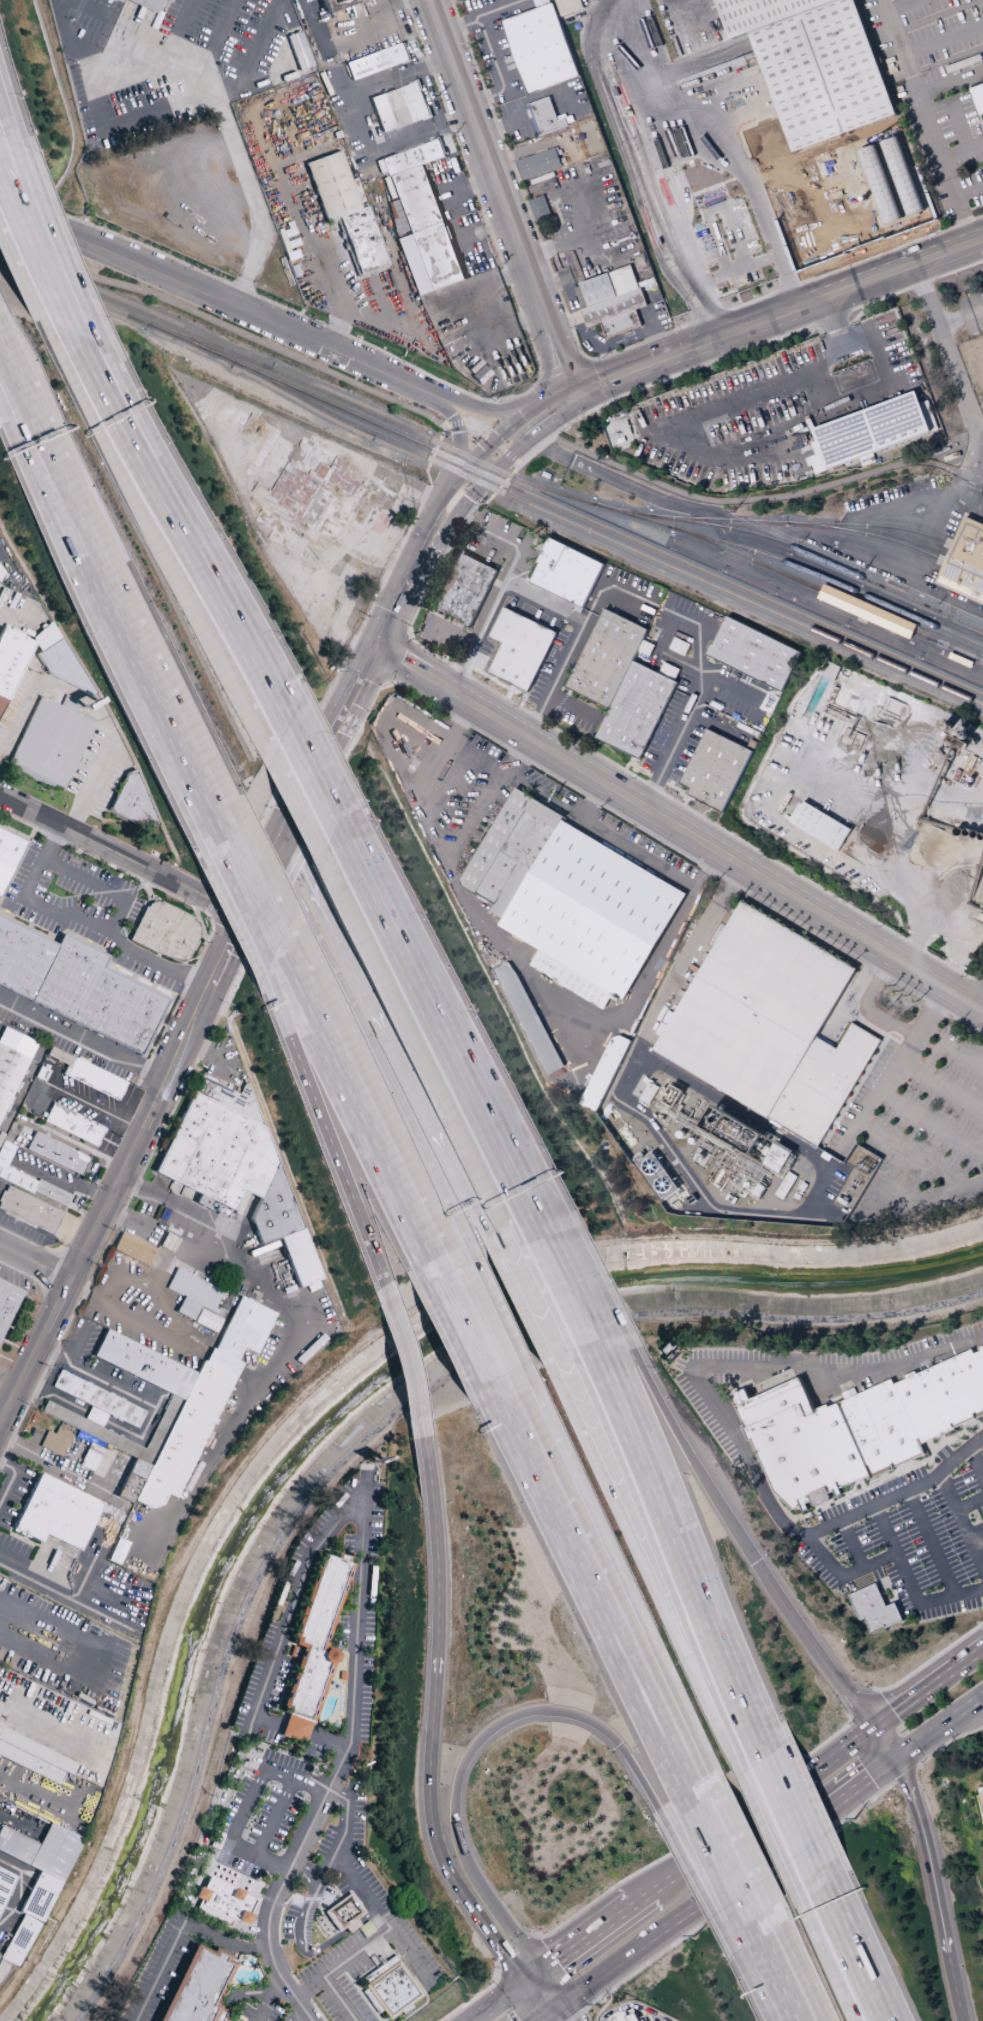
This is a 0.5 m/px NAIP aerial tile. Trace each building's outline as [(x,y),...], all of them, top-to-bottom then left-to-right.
[(156,15),(122,0),(173,0),(171,4),(163,1),(156,15)] [(330,11),(364,0),(327,0),(330,11)] [(552,0),(532,0),(535,9),(502,20),(525,94),(577,77),(552,0)] [(560,17),(583,9),(580,0),(554,0),(560,17)] [(731,39),(749,33),(806,187),(911,148),(857,0),(717,0),(731,39)] [(299,72),(313,67),(300,32),(286,37),(299,72)] [(344,62),(350,80),(410,62),(404,44),(344,62)] [(369,98),(381,133),(429,117),(418,82),(369,98)] [(980,114),(982,113),(982,84),(971,89),(980,114)] [(567,125),(564,117),(557,120),(548,96),(526,104),(537,136),(567,125)] [(462,281),(424,163),(445,156),(440,139),(376,160),(378,168),(383,166),(387,178),(382,179),(389,202),(385,203),(396,237),(396,238),(415,296),(462,281)] [(561,167),(555,148),(515,160),(520,179),(561,167)] [(305,163),(325,226),(336,223),(340,237),(345,236),(357,275),(386,266),(368,207),(359,209),(341,152),(305,163)] [(527,200),(535,221),(550,215),(543,195),(527,200)] [(604,338),(640,327),(634,308),(644,305),(631,265),(579,282),(586,307),(580,309),(586,327),(599,322),(604,338)] [(814,427),(918,389),(934,430),(830,468),(814,427)] [(348,520),(371,481),(403,499),(381,538),(348,520)] [(937,581),(982,602),(982,522),(966,514),(937,581)] [(529,582),(550,538),(603,563),(582,608),(529,582)] [(430,609),(458,551),(497,570),(468,628),(430,609)] [(824,583),(917,624),(910,639),(817,598),(824,583)] [(489,637),(502,643),(488,673),(513,685),(527,692),(556,632),(503,607),(489,637)] [(565,687),(609,708),(632,660),(647,629),(603,608),(565,687)] [(707,654),(726,615),(801,652),(781,692),(735,669),(707,654)] [(33,642),(1,627),(0,630),(0,715),(33,642)] [(951,652),(974,662),(971,668),(949,658),(951,652)] [(632,660),(677,681),(640,759),(634,757),(595,737),(609,708),(632,660)] [(94,722),(37,698),(8,767),(64,791),(94,722)] [(679,783),(690,789),(687,794),(691,796),(697,799),(696,800),(721,812),(752,751),(706,728),(679,783)] [(126,773),(107,812),(136,826),(146,823),(156,828),(137,770),(126,773)] [(516,787),(566,816),(564,820),(562,819),(502,919),(489,911),(494,904),(462,886),(460,880),(516,787)] [(803,801),(791,822),(839,851),(851,830),(803,801)] [(499,925),(502,919),(562,819),(564,820),(687,894),(624,1000),(499,925)] [(25,841),(0,893),(0,829),(25,841)] [(129,942),(184,965),(202,922),(147,899),(129,942)] [(654,1048),(733,915),(743,900),(859,969),(818,1037),(770,1117),(654,1048)] [(141,1056),(168,1001),(103,969),(108,957),(62,934),(56,946),(0,919),(0,987),(141,1056)] [(494,970),(509,962),(517,975),(565,1067),(548,1075),(494,970)] [(818,1037),(826,1042),(837,1048),(852,1023),(882,1040),(820,1143),(818,1146),(770,1117),(818,1037)] [(579,1104),(612,1038),(620,1035),(631,1040),(596,1112),(579,1104)] [(28,1059),(0,1117),(0,1046),(28,1059)] [(65,1079),(119,1100),(126,1081),(72,1060),(65,1079)] [(154,1176),(233,1210),(241,1191),(258,1199),(249,1220),(258,1246),(278,1239),(297,1289),(321,1280),(264,1128),(246,1121),(258,1116),(245,1081),(241,1091),(227,1096),(226,1091),(225,1090),(212,1095),(209,1084),(208,1084),(199,1080),(193,1094),(190,1093),(154,1176)] [(104,1128),(52,1104),(43,1124),(95,1147),(104,1128)] [(80,1176),(88,1158),(34,1133),(25,1150),(80,1176)] [(5,1168),(14,1147),(1,1142),(0,1145),(0,1180),(64,1208),(69,1196),(5,1168)] [(781,1173),(790,1151),(774,1145),(765,1166),(781,1173)] [(6,1186),(0,1199),(0,1210),(51,1235),(62,1213),(6,1186)] [(155,1249),(121,1233),(112,1251),(146,1268),(155,1249)] [(165,1289),(182,1297),(174,1314),(191,1321),(198,1306),(212,1312),(222,1291),(174,1270),(165,1289)] [(0,1280),(0,1342),(23,1290),(0,1280)] [(205,1372),(102,1334),(92,1362),(171,1391),(159,1423),(168,1427),(165,1434),(153,1430),(146,1450),(155,1454),(151,1466),(131,1459),(117,1497),(160,1512),(166,1496),(182,1502),(234,1361),(236,1362),(241,1349),(258,1355),(274,1312),(233,1297),(205,1372)] [(221,1320),(198,1310),(193,1324),(215,1333),(221,1320)] [(979,1347),(982,1345),(982,1417),(920,1444),(923,1450),(924,1454),(891,1467),(892,1469),(868,1479),(866,1474),(837,1402),(892,1378),(894,1383),(904,1379),(903,1376),(916,1370),(917,1374),(973,1348),(975,1352),(980,1350),(979,1347)] [(837,1402),(866,1474),(836,1488),(838,1493),(830,1496),(828,1492),(826,1493),(827,1497),(827,1498),(826,1499),(811,1506),(810,1505),(808,1504),(806,1501),(788,1509),(770,1491),(748,1441),(746,1441),(739,1426),(742,1424),(730,1394),(745,1388),(749,1398),(799,1376),(812,1409),(826,1403),(827,1407),(837,1402)] [(44,1403),(40,1413),(140,1457),(144,1447),(44,1403)] [(39,1447),(61,1458),(72,1435),(56,1428),(53,1435),(46,1431),(39,1447)] [(101,1502),(37,1474),(12,1531),(40,1543),(43,1535),(79,1551),(101,1502)] [(280,1710),(297,1660),(288,1657),(294,1641),(291,1641),(320,1555),(335,1560),(336,1555),(351,1560),(349,1565),(355,1567),(327,1648),(340,1652),(331,1680),(328,1679),(324,1690),(327,1691),(315,1726),(311,1725),(307,1740),(282,1731),(288,1715),(283,1714),(284,1711),(280,1710)] [(876,1584),(885,1605),(893,1602),(901,1621),(884,1628),(883,1626),(870,1631),(864,1618),(860,1619),(849,1595),(876,1584)] [(58,1785),(64,1773),(72,1776),(78,1763),(0,1728),(0,1759),(58,1785)] [(20,1913),(21,1914),(0,1961),(21,1970),(79,1837),(48,1824),(39,1844),(0,1827),(0,1854),(39,1870),(20,1913)] [(0,1868),(0,1911),(16,1875),(0,1868)] [(199,1902),(193,1900),(198,1887),(202,1889),(207,1877),(233,1889),(233,1888),(242,1893),(242,1894),(256,1901),(249,1914),(250,1917),(247,1925),(244,1925),(235,1922),(233,1920),(224,1916),(225,1914),(216,1909),(215,1911),(199,1902)] [(350,1893),(364,1912),(355,1919),(343,1927),(338,1931),(324,1912),(350,1893)] [(355,1919),(358,1924),(360,1926),(348,1935),(347,1932),(343,1927),(355,1919)] [(230,2013),(226,2020),(158,2020),(194,1944),(212,1953),(214,1948),(231,1956),(228,1961),(235,1964),(215,2006),(220,2008),(224,2010),(230,2013)] [(366,1984),(362,1979),(395,1955),(412,1979),(411,1980),(423,1996),(411,2005),(413,2008),(403,2016),(400,2013),(389,2020),(382,2011),(378,2014),(362,1993),(366,1990),(364,1987),(366,1984)] [(632,2008),(605,2020),(638,2020),(632,2008)]
